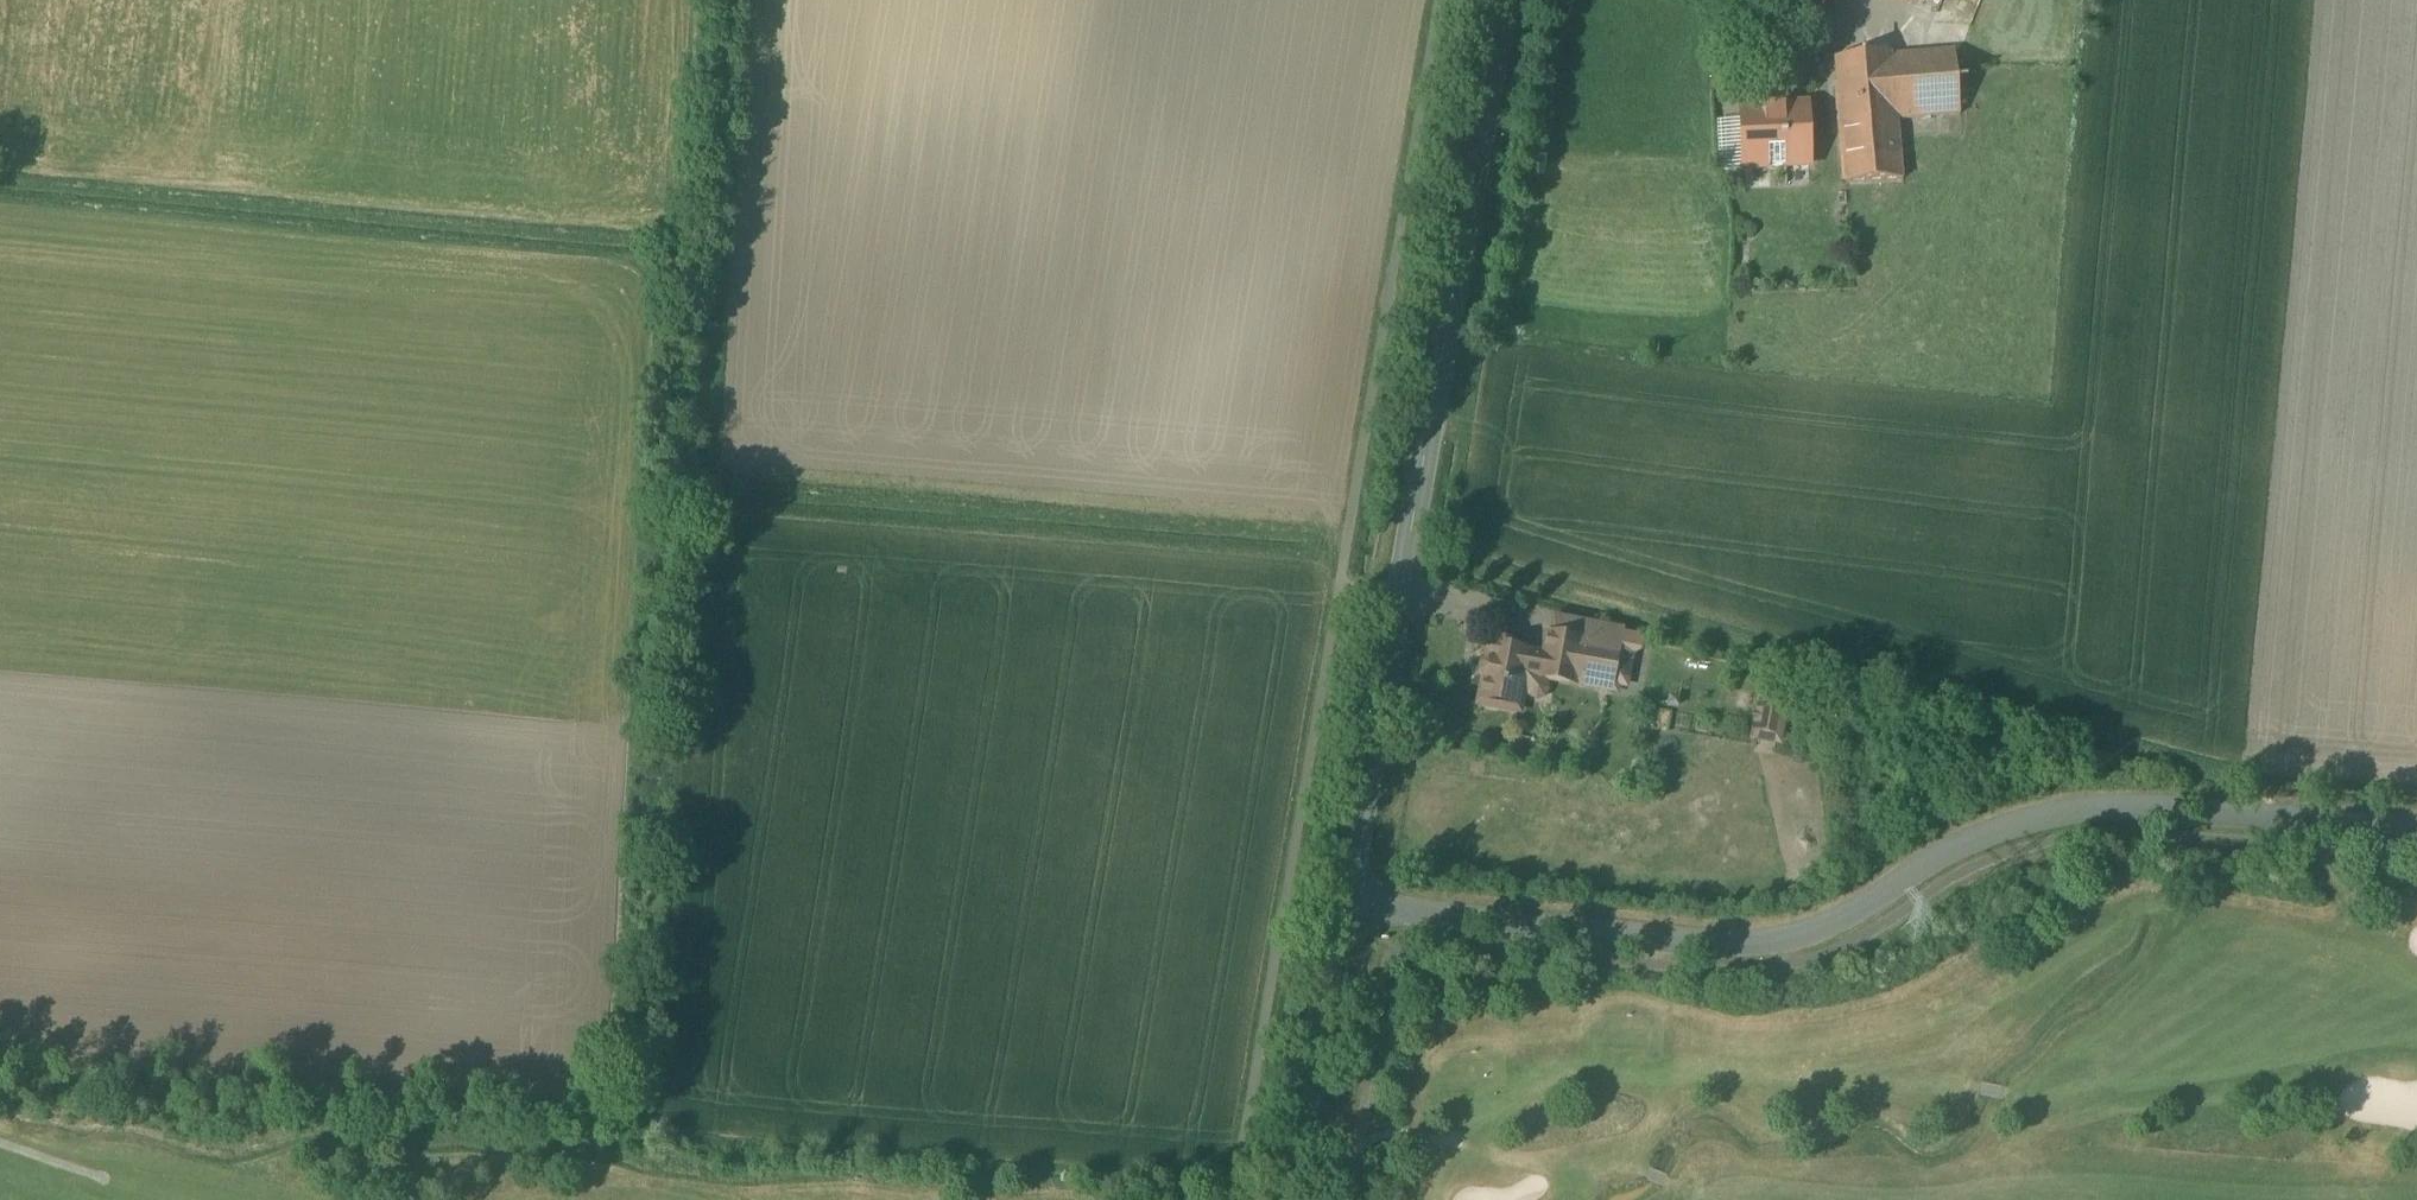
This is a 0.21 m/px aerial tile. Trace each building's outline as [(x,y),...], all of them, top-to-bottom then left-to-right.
[(1823,9),(1827,0),(1801,0),(1823,9)] [(1954,51),(1891,56),(1895,103),(1897,121),(1960,116),(1954,51)] [(1891,55),(1835,60),(1837,85),(1836,86),(1838,108),(1895,103),(1891,56),(1891,55)] [(1895,103),(1838,108),(1845,183),(1903,180),(1903,178),(1902,178),(1901,171),(1899,152),(1897,121),(1895,103)] [(1785,105),(1763,106),(1763,109),(1740,110),(1743,169),(1810,166),(1807,107),(1786,108),(1785,105)] [(1914,151),(1899,152),(1901,171),(1916,169),(1914,151)] [(1608,627),(1571,620),(1567,640),(1580,643),(1604,648),(1608,627)] [(1544,658),(1491,648),(1488,664),(1484,667),(1482,675),(1485,679),(1481,698),(1500,701),(1498,708),(1518,711),(1522,688),(1528,689),(1530,675),(1573,683),(1580,643),(1567,640),(1548,637),(1544,658)] [(1604,648),(1580,643),(1573,683),(1610,689),(1617,650),(1604,648)] [(1785,704),(1761,700),(1755,737),(1778,741),(1785,704)] [(1635,771),(1629,777),(1634,783),(1637,783),(1640,781),(1640,777),(1635,771)]
